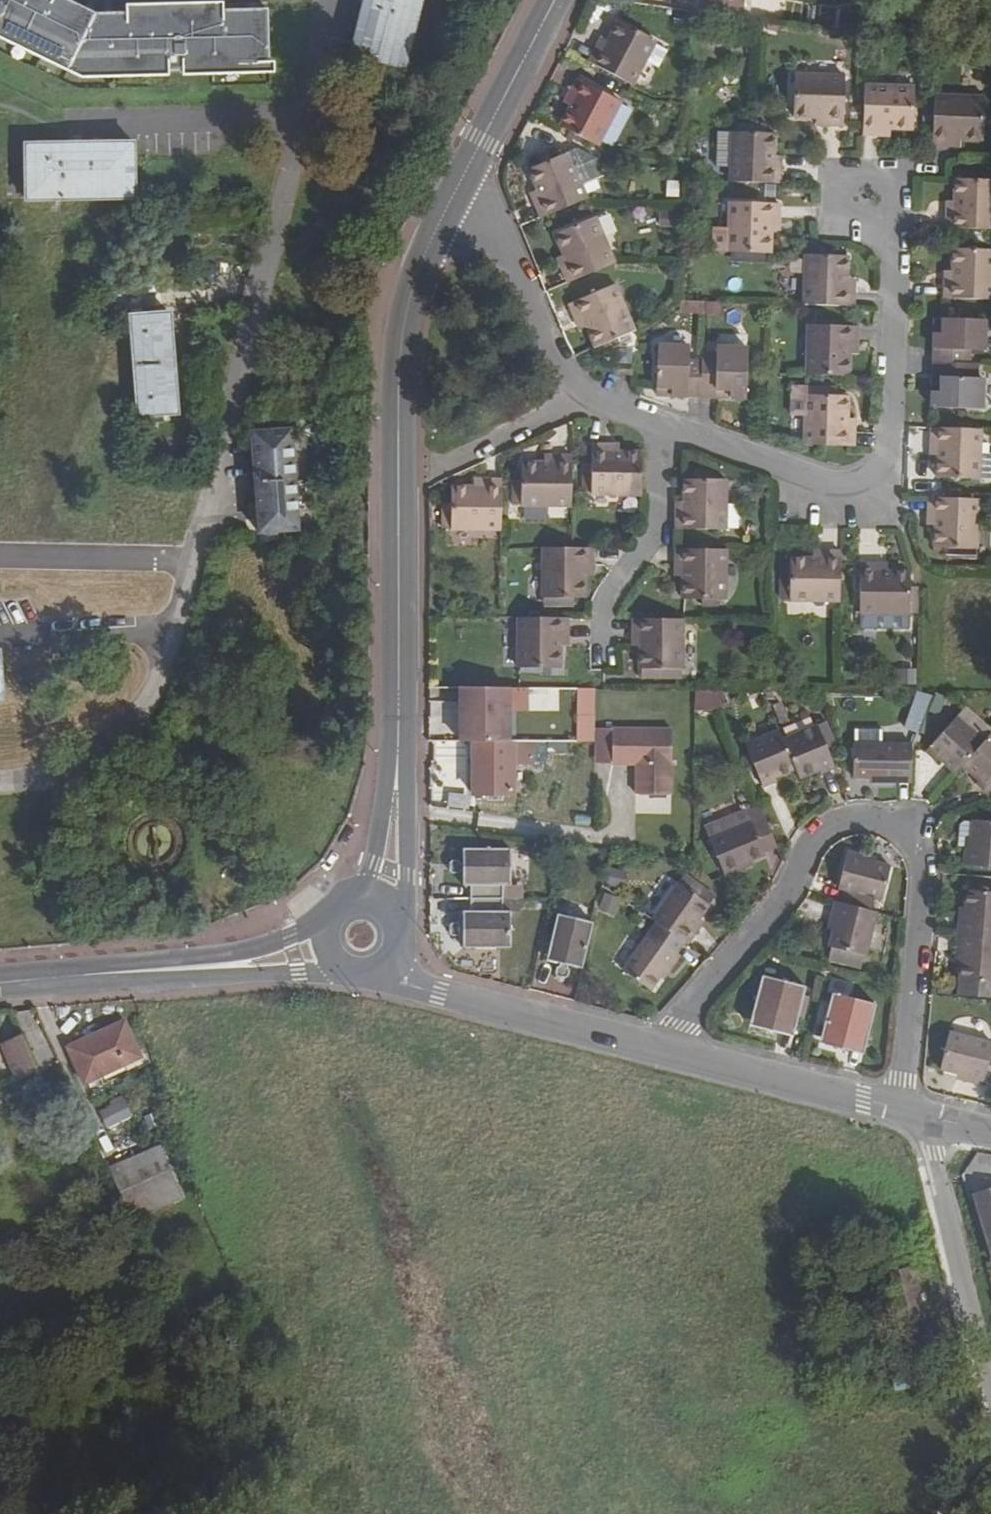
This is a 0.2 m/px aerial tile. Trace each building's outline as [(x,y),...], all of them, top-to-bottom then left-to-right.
[(39,75),(66,26),(26,4),(19,0),(0,0),(0,53),(39,75)] [(421,0),(359,0),(348,61),(407,71),(421,0)] [(700,5),(740,11),(741,0),(701,0),(700,5)] [(47,79),(241,74),(239,22),(215,22),(199,23),(198,16),(135,18),(135,24),(98,25),(66,26),(39,75),(47,79)] [(604,54),(596,49),(588,64),(632,88),(656,44),(621,23),(610,43),(604,54)] [(601,39),(596,49),(604,54),(610,43),(601,39)] [(832,119),(831,126),(845,126),(848,78),(798,76),(796,117),(819,118),(832,119)] [(575,80),(568,93),(573,95),(567,107),(557,125),(597,147),(619,105),(575,80)] [(860,139),(875,140),(876,130),(886,131),(911,132),(914,92),(863,89),(860,139)] [(947,136),(960,136),(982,138),(984,97),(933,92),(930,144),(947,145),(947,136)] [(562,103),(567,107),(573,95),(568,93),(562,103)] [(876,130),(875,140),(885,140),(886,131),(876,130)] [(783,183),(783,164),(775,164),(776,153),(776,131),(767,131),(741,131),(734,131),(732,181),(783,183)] [(947,136),(947,145),(960,145),(960,136),(947,136)] [(131,197),(131,144),(25,146),(26,199),(131,197)] [(775,164),(783,164),(783,153),(776,153),(775,164)] [(589,156),(578,161),(593,196),(609,190),(602,172),(589,156)] [(593,196),(578,161),(540,176),(549,199),(554,210),(548,213),(554,229),(599,209),(593,196)] [(958,201),(957,214),(951,214),(950,228),(990,229),(990,179),(959,177),(958,201)] [(543,202),(548,213),(554,210),(549,199),(543,202)] [(770,251),(770,228),(770,218),(778,218),(779,202),(729,200),(727,250),(732,250),(732,260),(744,260),(744,256),(744,250),(761,251),(770,251)] [(660,209),(658,227),(674,229),(676,211),(660,209)] [(565,242),(573,261),(577,271),(570,274),(576,290),(622,271),(603,225),(565,242)] [(959,271),(959,283),(952,283),(951,300),(990,301),(990,249),(960,248),(959,271)] [(845,290),(845,279),(846,256),(804,253),(803,305),(852,306),(853,290),(845,290)] [(566,264),(570,274),(577,271),(573,261),(566,264)] [(578,307),(585,324),(593,321),(597,331),(605,350),(644,334),(625,289),(578,307)] [(679,301),(679,313),(715,315),(716,302),(679,301)] [(138,414),(176,412),(169,314),(131,316),(138,414)] [(955,363),(986,365),(986,351),(990,351),(990,319),(957,317),(956,334),(949,333),(947,363),(955,363)] [(956,334),(957,317),(949,317),(949,333),(956,334)] [(849,370),(849,346),(850,335),(857,335),(857,319),(809,319),(808,370),(849,370)] [(593,321),(585,324),(589,335),(597,331),(593,321)] [(658,337),(658,378),(672,378),(672,388),(703,389),(703,381),(704,350),(690,350),(690,338),(658,337)] [(703,381),(716,382),(732,383),(731,391),(747,391),(748,342),(717,341),(716,348),(704,347),(704,350),(703,381)] [(955,363),(954,393),(946,392),(946,408),(990,410),(990,365),(986,365),(955,363)] [(954,393),(955,363),(947,363),(946,392),(954,393)] [(633,371),(615,370),(615,376),(628,377),(628,379),(633,379),(633,371)] [(672,378),(658,378),(657,388),(672,388),(672,378)] [(794,411),(807,411),(808,389),(822,389),(822,380),(795,380),(794,411)] [(716,390),(731,391),(732,383),(716,382),(716,390)] [(808,389),(807,411),(806,439),(857,440),(857,423),(849,423),(850,413),(850,389),(822,389),(808,389)] [(849,423),(857,423),(857,414),(850,413),(849,423)] [(936,447),(935,458),(934,477),(977,479),(978,430),(928,428),(928,446),(936,447)] [(258,531),(296,529),(291,431),(252,434),(258,531)] [(978,443),(977,479),(990,480),(990,454),(986,453),(986,444),(978,443)] [(641,452),(620,452),(607,451),(607,444),(592,444),(592,461),(591,490),(591,494),(640,494),(641,452)] [(936,447),(928,446),(927,458),(935,458),(936,447)] [(551,466),(539,465),(516,465),(516,507),(567,508),(567,457),(551,457),(551,466)] [(551,466),(551,457),(539,457),(539,465),(551,466)] [(591,490),(592,461),(583,461),(583,490),(591,490)] [(446,504),(446,525),(446,531),(497,531),(497,480),(483,480),(482,489),(470,489),(446,488),(446,504)] [(470,480),(470,489),(482,489),(483,480),(470,480)] [(680,480),(680,502),(680,514),(673,514),(673,529),(721,530),(721,480),(680,480)] [(936,514),(935,523),(934,548),(976,550),(978,501),(928,498),(928,513),(936,514)] [(936,514),(928,513),(927,523),(935,523),(936,514)] [(583,564),(593,564),(593,549),(567,549),(544,548),(543,597),(583,598),(583,576),(583,564)] [(677,568),(677,576),(677,602),(718,602),(719,551),(670,550),(669,567),(677,568)] [(820,559),(811,559),(788,560),(788,566),(788,600),(836,602),(837,551),(820,550),(820,559)] [(811,550),(811,559),(820,559),(820,550),(811,550)] [(876,570),(876,563),(860,562),(858,613),(908,615),(909,590),(909,573),(909,571),(887,570),(876,570)] [(593,576),(593,564),(583,564),(583,576),(593,576)] [(780,600),(788,600),(788,566),(780,566),(780,600)] [(669,576),(677,576),(677,568),(669,567),(669,576)] [(560,669),(560,646),(560,634),(568,635),(568,620),(519,619),(519,668),(560,669)] [(643,670),(684,670),(686,621),(633,621),(633,636),(641,635),(641,646),(640,670),(643,670)] [(641,635),(633,636),(632,646),(641,646),(641,635)] [(684,679),(684,670),(643,670),(643,678),(684,679)] [(575,688),(576,742),(595,742),(594,688),(575,688)] [(710,690),(694,690),(694,709),(718,707),(710,690)] [(912,691),(905,731),(921,734),(928,693),(912,691)] [(435,725),(449,726),(449,698),(435,698),(435,725)] [(956,775),(964,766),(984,744),(956,720),(926,755),(938,765),(941,761),(956,775)] [(784,743),(796,770),(800,779),(820,771),(822,776),(834,770),(816,728),(784,743)] [(636,796),(670,797),(671,733),(611,732),(611,766),(636,766),(636,796)] [(796,770),(784,743),(779,732),(744,747),(762,789),(778,782),(777,779),(796,770)] [(964,766),(980,781),(983,778),(990,785),(990,736),(984,744),(964,766)] [(913,775),(914,747),(899,747),(899,742),(854,744),(854,776),(880,776),(880,780),(900,780),(900,775),(913,775)] [(472,795),(510,796),(511,745),(473,744),(472,795)] [(446,807),(467,808),(468,794),(447,793),(446,807)] [(741,865),(750,861),(765,855),(763,851),(777,845),(760,804),(746,810),(751,822),(712,840),(710,841),(725,876),(743,869),(741,865)] [(705,825),(712,840),(751,822),(746,810),(745,807),(705,825)] [(990,867),(990,820),(972,819),(970,847),(964,846),(963,864),(990,867)] [(466,899),(499,899),(499,886),(506,886),(506,850),(459,849),(459,864),(455,864),(453,862),(449,861),(446,864),(446,870),(449,873),(452,874),(455,872),(459,871),(459,886),(466,886),(466,899)] [(845,890),(842,903),(868,910),(872,894),(880,896),(887,865),(875,862),(868,860),(869,855),(848,849),(838,889),(845,890)] [(752,865),(750,861),(741,865),(743,869),(752,865)] [(621,888),(625,873),(609,868),(604,883),(621,888)] [(652,924),(680,943),(684,946),(694,931),(691,928),(707,905),(676,883),(649,921),(652,924)] [(990,938),(990,893),(968,891),(967,908),(967,920),(961,920),(960,935),(990,938)] [(499,899),(466,899),(466,913),(459,913),(458,927),(454,927),(452,925),(449,925),(446,928),(446,934),(448,937),(452,937),(455,934),(458,935),(458,949),(505,950),(506,912),(498,912),(499,899)] [(849,956),(861,959),(863,954),(866,954),(877,912),(868,910),(842,903),(835,901),(830,917),(836,919),(834,930),(830,945),(832,946),(850,951),(849,956)] [(578,970),(590,924),(553,915),(542,960),(556,964),(555,967),(553,969),(552,973),(554,977),(559,978),(563,976),(564,972),(562,968),(563,966),(578,970)] [(836,919),(830,917),(827,929),(834,930),(836,919)] [(652,924),(618,973),(646,992),(661,972),(663,973),(675,957),(672,955),(680,943),(652,924)] [(962,963),(961,996),(990,999),(990,938),(960,935),(959,953),(963,953),(962,963)] [(860,966),(861,959),(849,956),(850,951),(832,946),(829,957),(860,966)] [(761,977),(751,1017),(765,1020),(763,1029),(779,1033),(782,1024),(794,1027),(804,987),(761,977)] [(832,994),(822,1034),(836,1038),(834,1047),(848,1050),(851,1042),(866,1045),(876,1004),(832,994)] [(749,1025),(763,1029),(765,1020),(751,1017),(749,1025)] [(68,1048),(85,1086),(143,1059),(125,1023),(68,1048)] [(782,1024),(779,1033),(792,1037),(794,1027),(782,1024)] [(819,1044),(834,1047),(836,1038),(822,1034),(819,1044)] [(23,1035),(0,1046),(16,1083),(39,1072),(23,1035)] [(990,1058),(990,1053),(990,1045),(945,1041),(942,1079),(959,1081),(968,1082),(968,1088),(986,1089),(987,1082),(990,1082),(990,1058)] [(851,1042),(848,1050),(863,1054),(866,1045),(851,1042)] [(106,1128),(132,1114),(121,1094),(95,1108),(106,1128)] [(120,1194),(171,1172),(161,1148),(110,1169),(120,1194)] [(171,1172),(120,1194),(133,1222),(183,1200),(171,1172)] [(974,1196),(990,1255),(990,1191),(974,1196)] [(922,1317),(913,1281),(907,1283),(905,1271),(891,1275),(894,1286),(886,1287),(895,1324),(922,1317)]
